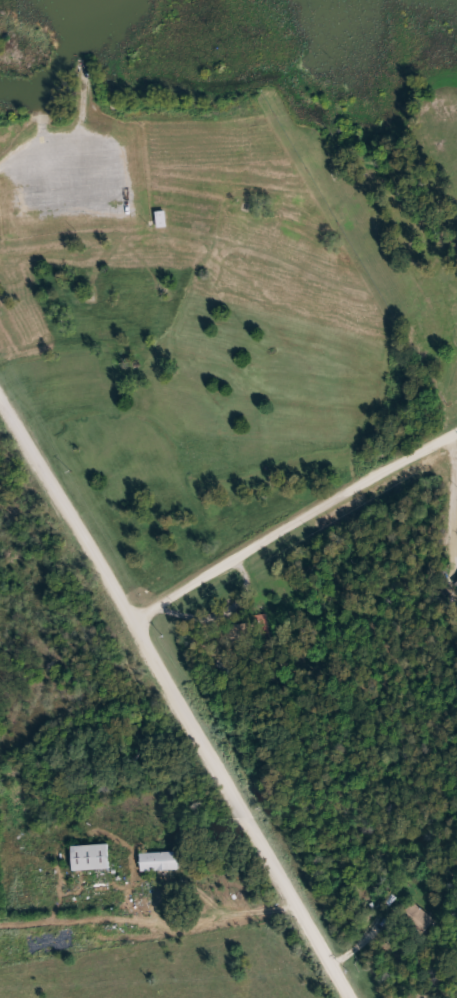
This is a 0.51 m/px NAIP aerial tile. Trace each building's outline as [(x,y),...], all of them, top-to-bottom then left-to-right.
[(156,212),(166,212),(166,227),(156,227),(156,212)] [(225,626),(261,622),(263,639),(227,643),(225,626)] [(110,845),(110,870),(72,870),(72,845),(110,845)] [(141,852),(179,852),(179,870),(141,870),(141,852)] [(436,918),(424,937),(400,921),(412,903),(436,918)]
